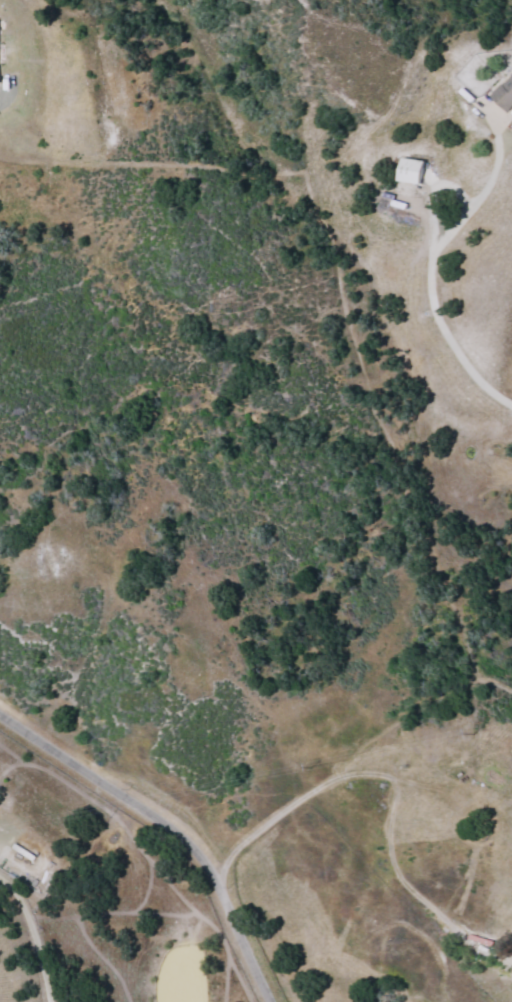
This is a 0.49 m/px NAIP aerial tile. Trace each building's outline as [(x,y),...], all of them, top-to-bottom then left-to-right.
[(507,112),(511,107),(511,74),(491,97),(507,112)] [(397,180),(420,184),(424,161),(402,157),(397,180)]
